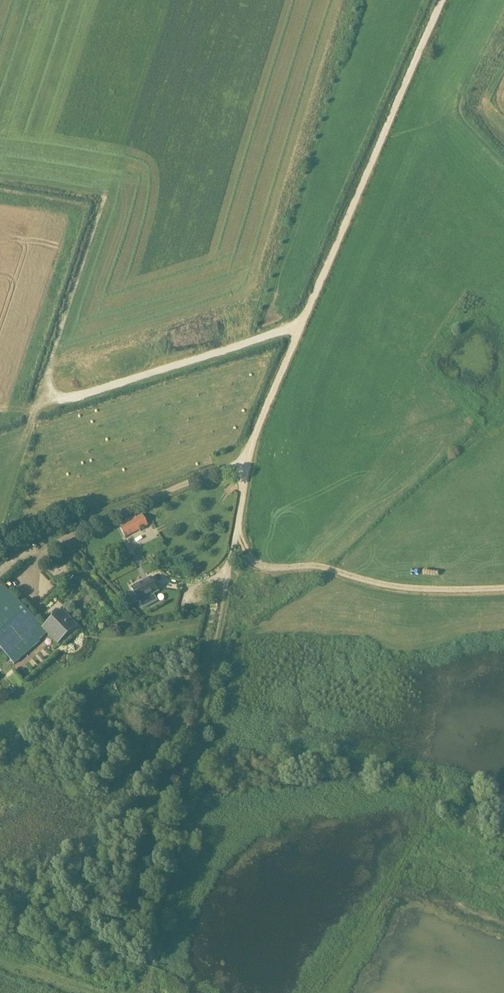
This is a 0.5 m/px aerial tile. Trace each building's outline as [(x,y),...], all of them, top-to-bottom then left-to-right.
[(125,537),(143,528),(140,523),(145,520),(143,515),(137,517),(136,518),(123,524),(120,526),(125,537)] [(137,597),(139,601),(159,591),(151,577),(132,587),(136,596),(136,597),(137,597)] [(9,591),(0,600),(0,648),(15,664),(40,642),(38,640),(47,633),(57,644),(77,625),(62,610),(43,628),(9,591)]
